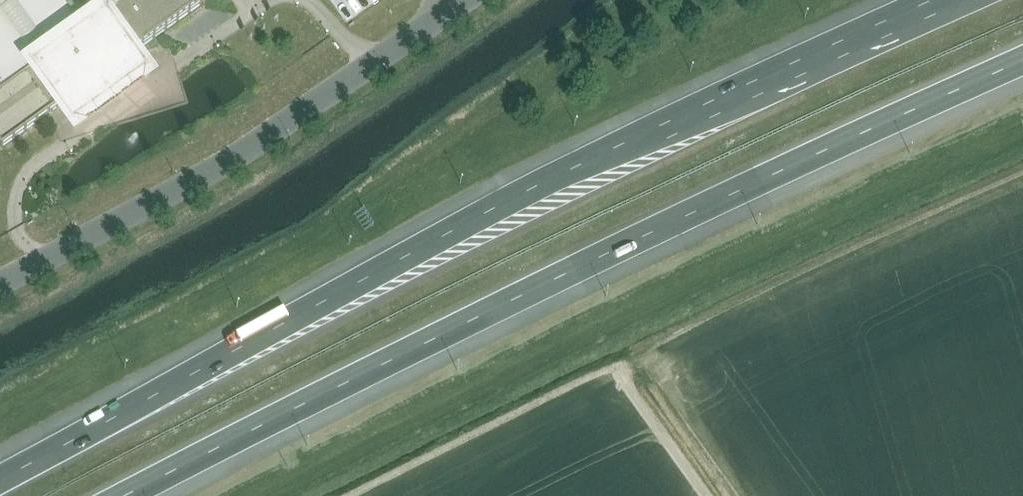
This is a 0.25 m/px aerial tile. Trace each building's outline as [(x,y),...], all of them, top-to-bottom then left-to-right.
[(0,93),(0,147),(1,148),(59,106),(72,124),(138,77),(136,71),(141,70),(137,58),(132,60),(131,55),(202,4),(199,0),(131,0),(0,93)] [(131,0),(0,0),(0,93),(131,0)]
